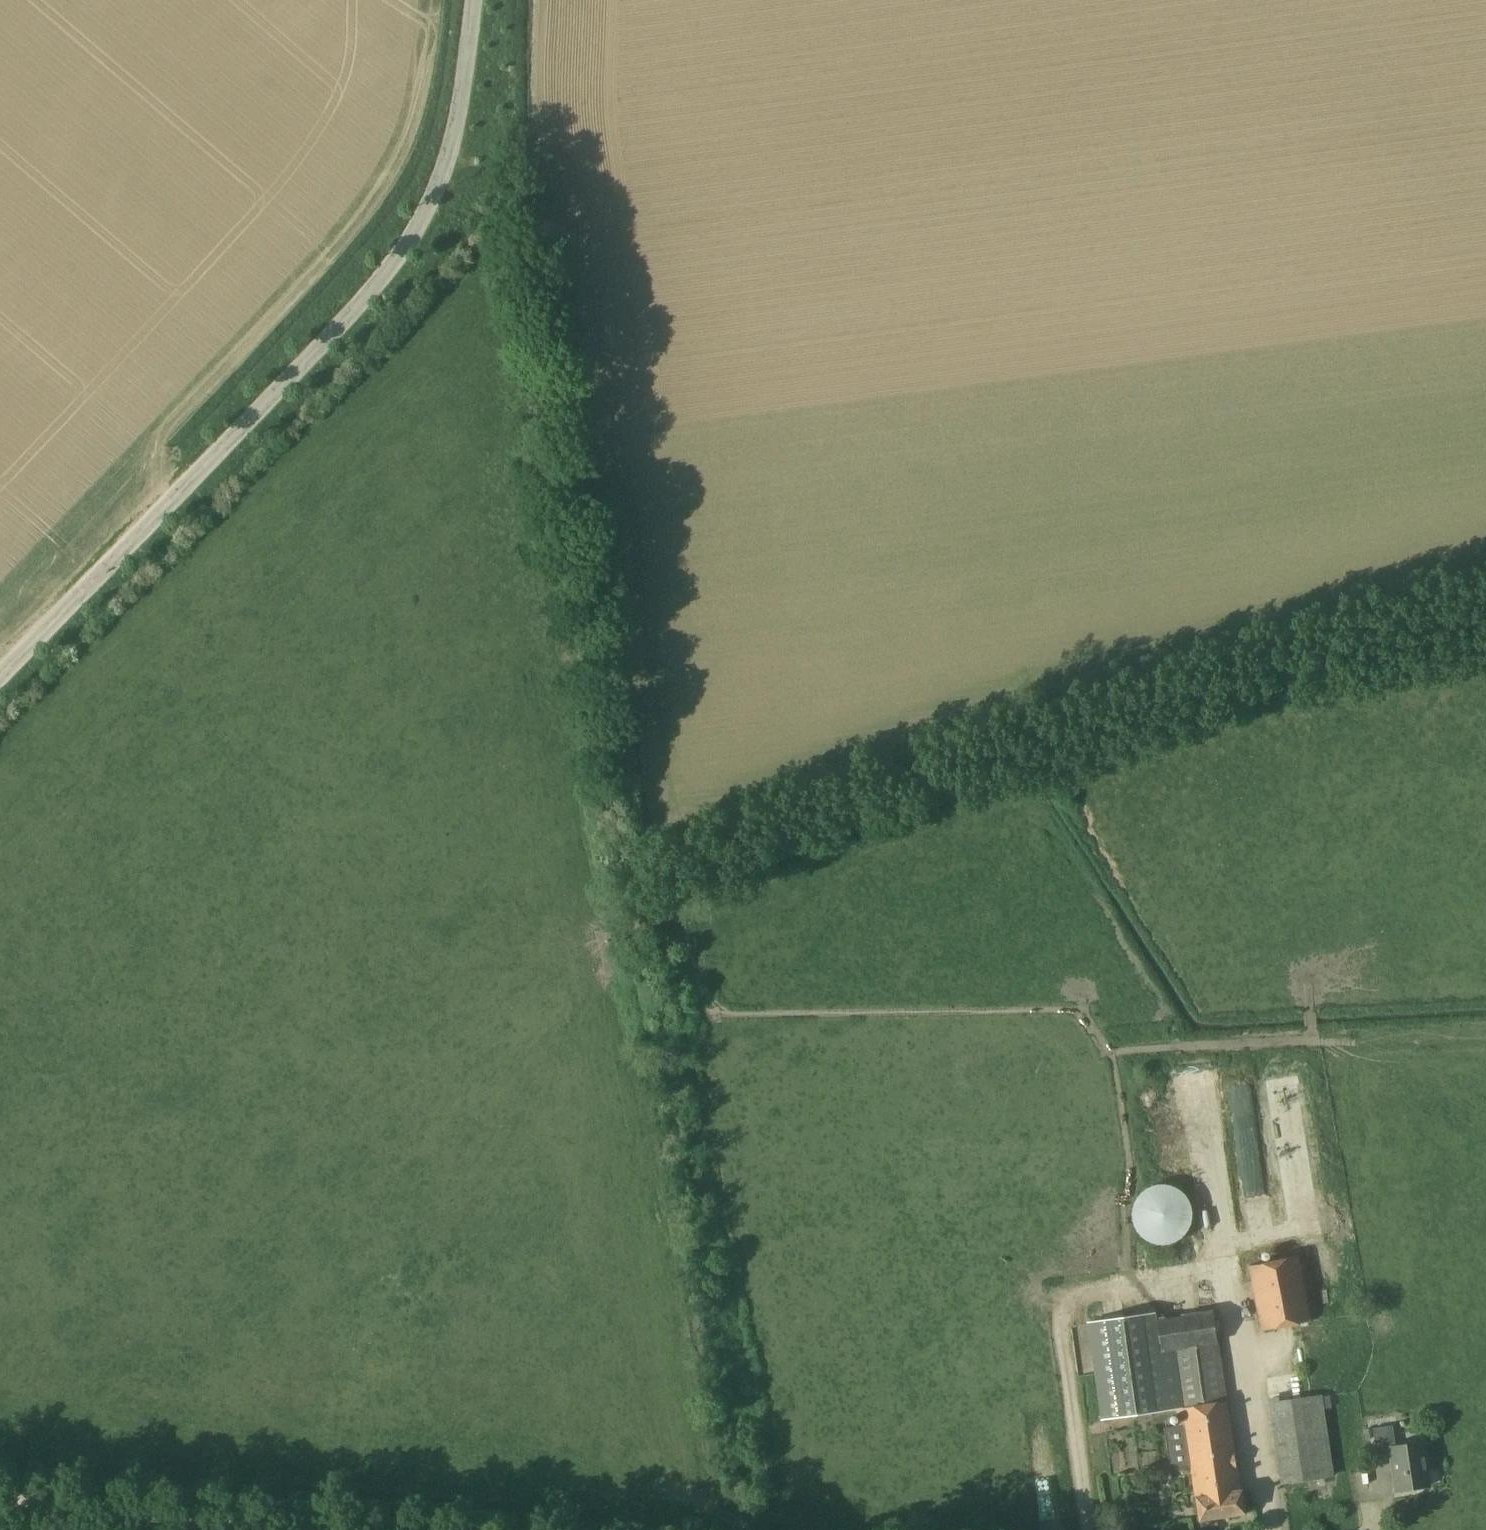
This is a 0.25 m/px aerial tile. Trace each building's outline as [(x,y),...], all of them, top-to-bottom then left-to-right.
[(1139,1240),(1187,1238),(1185,1183),(1137,1185),(1139,1240)] [(1248,1266),(1260,1331),(1311,1321),(1299,1255),(1248,1266)] [(1171,1470),(1191,1468),(1196,1497),(1199,1521),(1245,1514),(1241,1489),(1240,1489),(1227,1401),(1228,1401),(1219,1344),(1213,1310),(1156,1318),(1155,1313),(1087,1323),(1101,1421),(1177,1409),(1179,1424),(1165,1426),(1171,1470)] [(1281,1484),(1334,1477),(1322,1394),(1268,1401),(1281,1484)] [(1396,1490),(1402,1489),(1429,1485),(1422,1441),(1395,1445),(1392,1425),(1372,1428),(1376,1456),(1390,1454),(1396,1490)]
